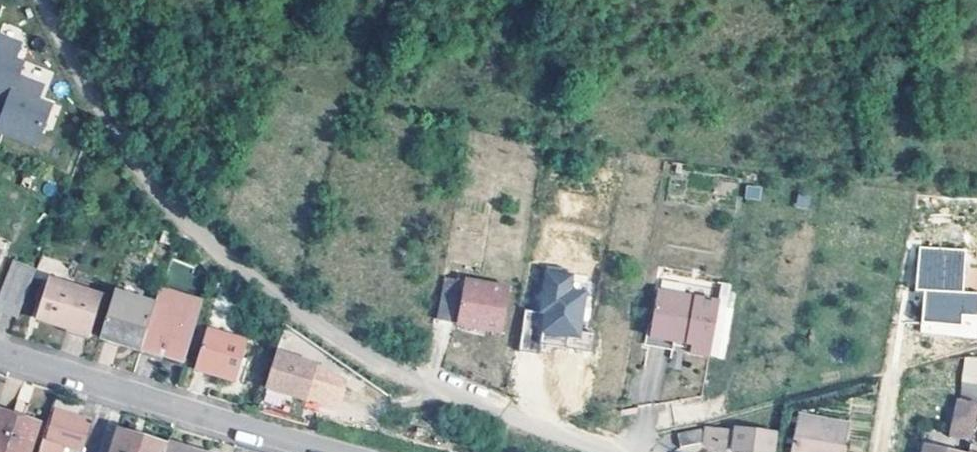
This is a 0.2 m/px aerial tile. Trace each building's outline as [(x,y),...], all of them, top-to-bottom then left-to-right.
[(37,143),(53,105),(39,100),(45,86),(19,75),(25,62),(17,58),(23,43),(2,34),(0,39),(0,93),(10,98),(0,122),(0,128),(37,143)] [(921,290),(920,335),(976,337),(976,292),(963,292),(964,248),(916,247),(915,290),(921,290)] [(14,255),(0,290),(0,310),(19,317),(40,264),(14,255)] [(538,310),(524,309),(520,349),(543,352),(544,341),(580,345),(587,289),(572,287),(574,270),(543,267),(538,310)] [(102,295),(50,278),(38,317),(90,333),(102,295)] [(506,294),(441,281),(433,325),(499,337),(506,294)] [(656,289),(648,335),(672,339),(670,349),(670,354),(684,356),(685,351),(689,352),(687,361),(707,364),(718,300),(690,295),(689,298),(684,297),(685,294),(656,289)] [(159,292),(154,308),(142,347),(185,360),(202,306),(159,292)] [(142,347),(154,308),(114,296),(100,340),(141,353),(142,347)] [(248,340),(208,328),(196,366),(236,378),(248,340)] [(672,339),(648,335),(647,345),(670,349),(672,339)] [(276,350),(266,386),(306,398),(307,396),(339,406),(346,382),(326,368),(316,365),(317,362),(276,350)] [(966,360),(961,381),(976,384),(976,363),(966,360)] [(956,403),(948,440),(970,446),(976,415),(976,408),(956,403)] [(57,408),(47,443),(44,442),(41,451),(62,451),(64,445),(70,447),(84,450),(93,420),(57,408)] [(0,410),(0,451),(33,451),(42,424),(0,410)] [(797,421),(791,451),(842,451),(846,430),(797,421)] [(168,444),(121,430),(114,451),(166,451),(168,444)] [(711,431),(704,433),(703,448),(703,449),(731,451),(771,451),(773,437),(711,431)] [(701,434),(677,438),(679,451),(703,448),(701,434)] [(166,451),(204,451),(205,451),(169,440),(168,444),(166,451)]
